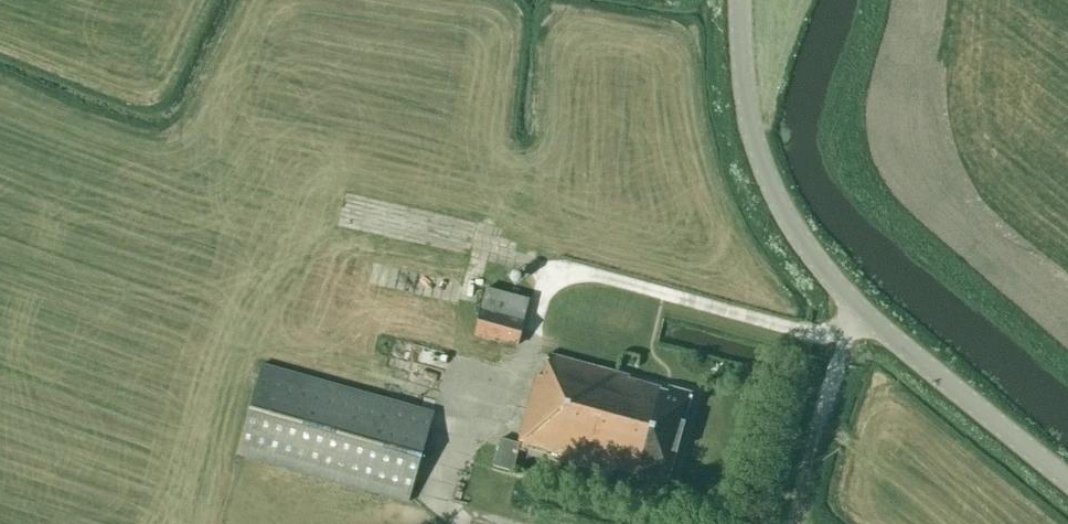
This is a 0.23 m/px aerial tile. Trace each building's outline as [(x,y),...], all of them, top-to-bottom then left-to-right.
[(484,289),(472,334),(514,346),(527,300),(484,289)] [(630,376),(547,354),(541,376),(536,375),(517,443),(500,438),(493,466),(512,471),(520,443),(666,483),(691,393),(667,386),(666,389),(629,379),(630,376)] [(236,455),(408,503),(434,411),(261,363),(236,455)]
